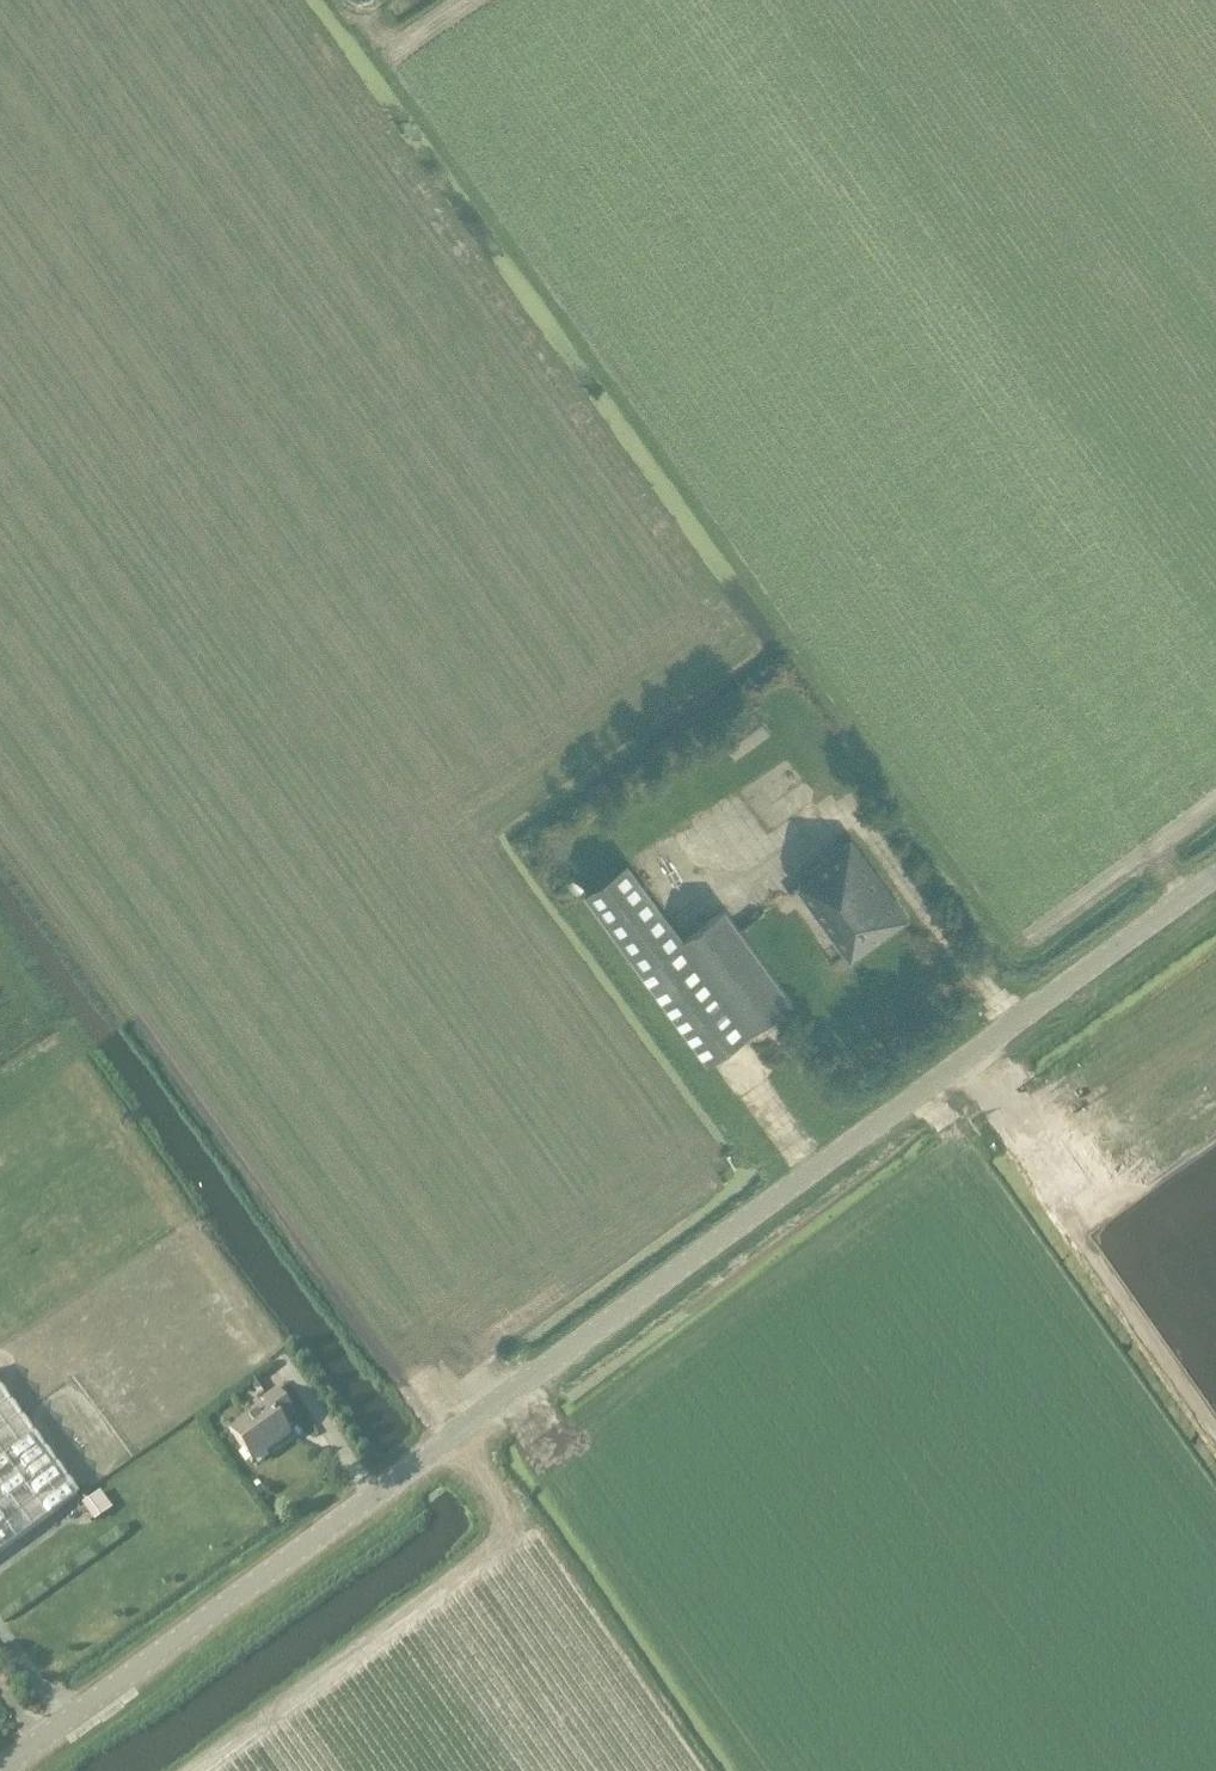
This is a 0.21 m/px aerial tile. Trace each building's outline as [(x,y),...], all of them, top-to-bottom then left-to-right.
[(584,859),(594,875),(636,850),(626,834),(584,859)] [(799,883),(797,886),(851,959),(910,916),(853,839),(811,869),(815,872),(799,883)] [(795,1000),(727,907),(686,937),(630,860),(586,892),(710,1063),(795,1000)] [(278,1423),(289,1415),(272,1389),(257,1400),(260,1405),(227,1430),(250,1462),(287,1435),(278,1423)] [(76,1494),(0,1391),(0,1551),(76,1494)] [(95,1490),(83,1499),(96,1516),(108,1507),(95,1490)]
